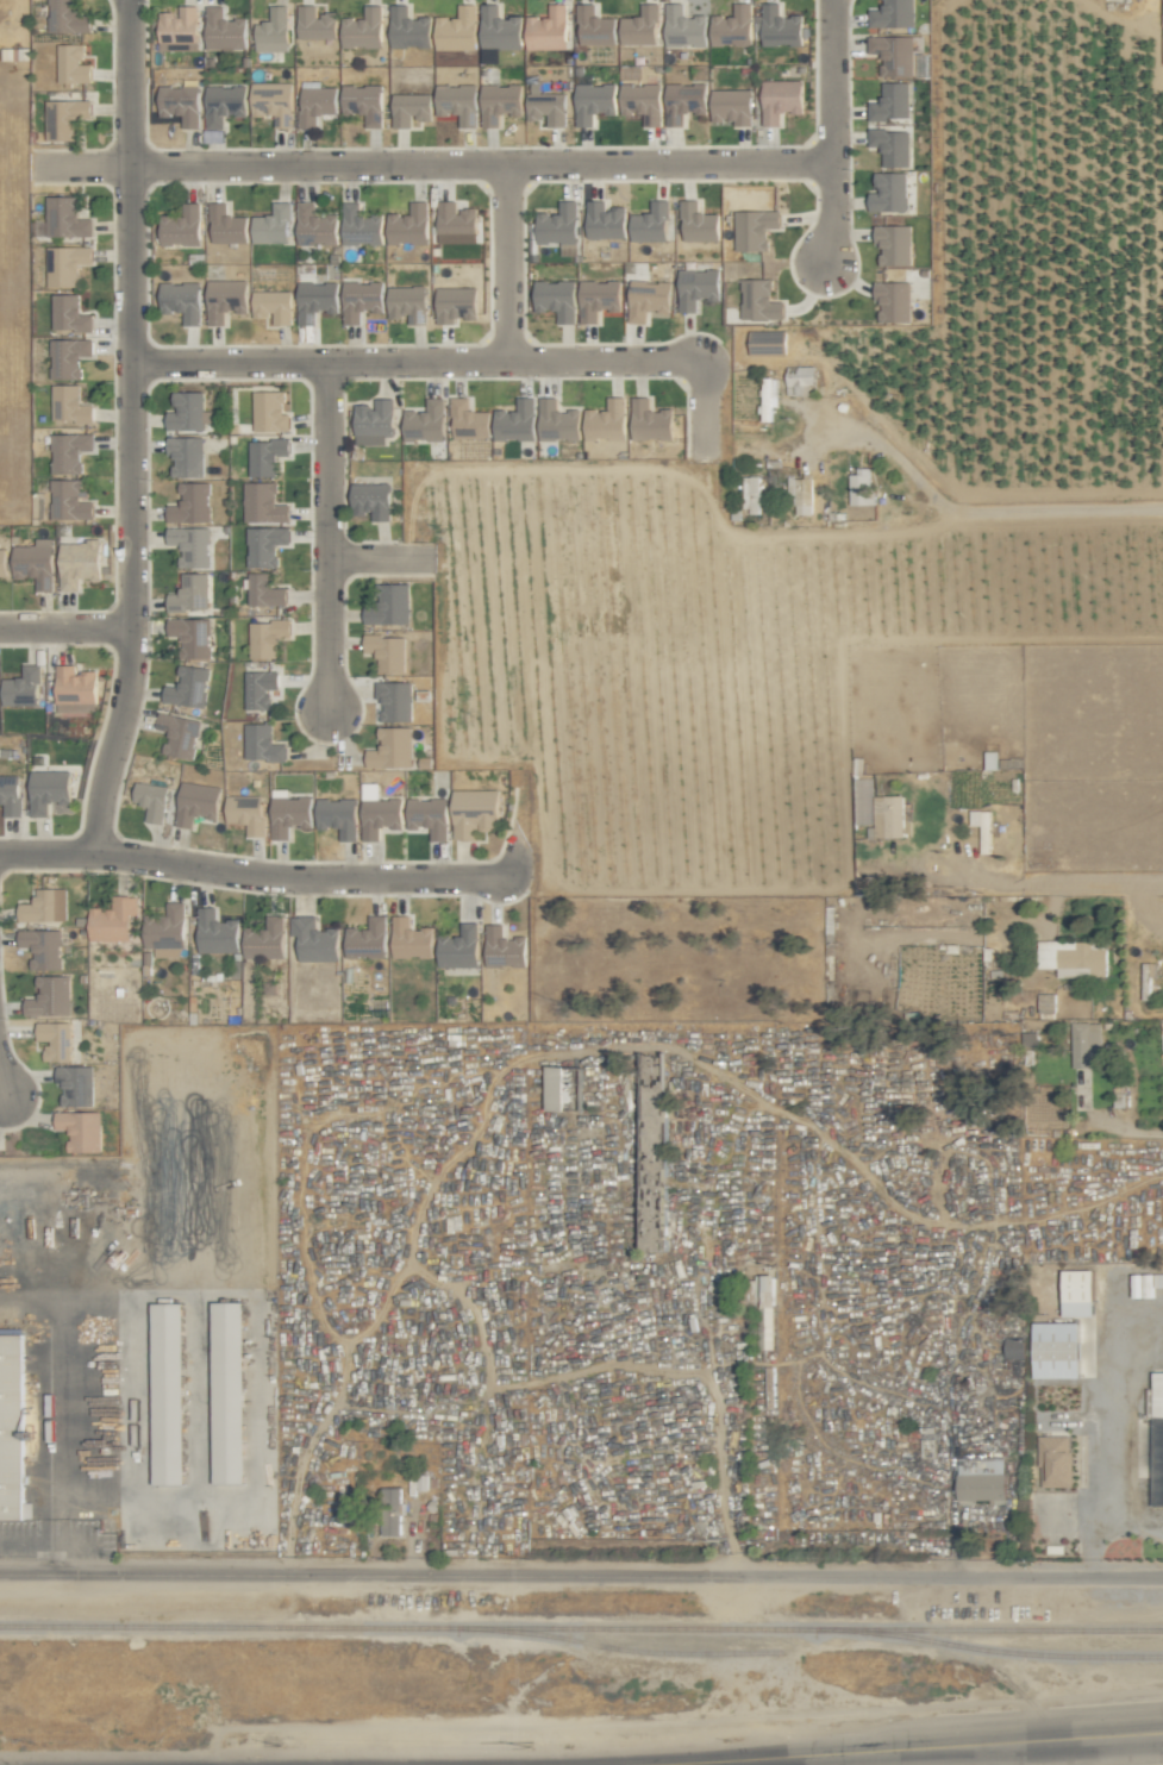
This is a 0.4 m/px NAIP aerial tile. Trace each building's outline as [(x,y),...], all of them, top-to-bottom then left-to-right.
[(50,32),(91,31),(90,15),(78,15),(78,0),(49,0),(50,32)] [(881,9),(868,9),(868,27),(913,26),(913,0),(881,0),(881,9)] [(802,15),(780,15),(780,2),(762,1),(762,45),(802,45),(802,15)] [(706,45),(705,15),(683,15),(683,2),(665,3),(666,46),(706,45)] [(751,45),(750,2),(734,3),(734,15),(711,15),(711,45),(751,45)] [(389,46),(430,47),(430,17),(407,16),(408,4),(390,3),(389,46)] [(435,49),(476,49),(475,3),(457,3),(458,16),(435,17),(435,49)] [(520,49),(521,16),(498,16),(498,3),(481,3),(480,49),(520,49)] [(526,16),(525,49),(566,49),(566,3),(549,3),(549,17),(526,16)] [(614,44),(615,17),(594,17),(594,3),(578,3),(577,44),(614,44)] [(621,44),(658,43),(657,3),(641,3),(641,16),(620,17),(621,44)] [(158,12),(159,50),(197,50),(197,4),(178,4),(178,12),(158,12)] [(255,51),(287,50),(287,4),(270,5),(270,21),(254,22),(255,51)] [(335,12),(316,12),(316,4),(297,4),(297,38),(335,38),(335,12)] [(381,4),(364,4),(364,17),(341,17),(341,47),(381,47),(381,4)] [(245,47),(246,18),(223,17),(223,6),(206,5),(205,47),(245,47)] [(913,52),(924,52),(924,35),(868,36),(868,53),(880,53),(881,76),(913,76),(913,52)] [(83,43),(57,44),(58,82),(90,82),(90,62),(83,63),(83,43)] [(802,80),(762,80),(762,125),(780,125),(780,113),(802,112),(802,80)] [(291,127),(291,82),(251,82),(251,116),(273,116),(273,127),(291,127)] [(706,112),(706,82),(665,84),(666,126),(684,125),(683,113),(706,112)] [(909,82),(882,82),(881,103),(869,103),(868,120),(894,120),(894,117),(908,117),(909,82)] [(616,113),(615,83),(574,84),(575,125),(595,125),(595,113),(616,113)] [(660,83),(620,83),(620,113),(643,113),(644,126),(661,126),(660,83)] [(381,85),(342,84),(341,114),(364,115),(364,126),(380,127),(381,85)] [(476,85),(436,84),(435,114),(458,114),(458,127),(476,127),(476,85)] [(521,114),(520,84),(481,84),(482,127),(498,127),(498,114),(521,114)] [(199,85),(159,85),(158,114),(182,114),(181,127),(198,128),(199,85)] [(206,128),(223,127),(223,115),(246,115),(245,85),(205,86),(206,128)] [(299,127),(316,127),(316,114),(336,114),(336,87),(299,87),(299,127)] [(751,125),(751,89),(711,89),(711,120),(734,120),(734,125),(751,125)] [(431,94),(392,93),(391,126),(411,127),(411,119),(430,119),(431,94)] [(565,94),(526,93),(526,119),(545,119),(545,126),(565,126),(565,94)] [(91,100),(47,99),(47,140),(78,140),(78,118),(90,118),(91,100)] [(868,145),(882,145),(881,166),(909,166),(910,130),(869,129),(868,145)] [(869,192),(868,210),(906,211),(907,172),(877,171),(876,192),(869,192)] [(79,195),(47,195),(48,236),(92,235),(92,217),(79,217),(79,195)] [(625,237),(625,207),(605,207),(605,199),(586,199),(587,238),(625,237)] [(717,212),(697,213),(697,199),(681,199),(682,241),(718,240),(717,212)] [(477,207),(457,207),(457,200),(438,201),(438,242),(477,242),(477,207)] [(577,200),(560,200),(559,213),(537,213),(536,242),(561,242),(561,254),(576,255),(577,200)] [(630,241),(667,241),(668,200),(651,200),(651,214),(630,214),(630,241)] [(297,244),(337,243),(336,214),(314,215),(314,201),(296,202),(297,244)] [(342,243),(382,243),(382,215),(359,214),(359,202),(342,201),(342,243)] [(428,243),(427,201),(410,201),(410,214),(387,214),(387,244),(428,243)] [(199,244),(198,202),(182,203),(182,216),(159,216),(160,245),(199,244)] [(246,215),(226,215),(226,202),(210,202),(209,242),(246,242),(246,215)] [(288,202),(271,202),(272,215),(251,216),(252,243),(289,242),(288,202)] [(767,250),(767,227),(780,227),(780,211),(735,210),(734,250),(767,250)] [(910,225),(874,225),(874,244),(879,244),(879,266),(911,265),(910,225)] [(92,246),(47,245),(46,286),(79,287),(79,263),(92,263),(92,246)] [(718,269),(678,269),(679,311),(696,311),(696,299),(719,299),(718,269)] [(741,279),(741,319),(783,318),(783,301),(771,301),(770,278),(741,279)] [(206,280),(207,325),(224,325),(224,311),(247,311),(246,279),(206,280)] [(574,323),(575,281),(535,280),(534,310),(557,310),(557,323),(574,323)] [(580,323),(597,322),(597,311),(620,311),(620,280),(580,281),(580,323)] [(670,282),(629,280),(628,323),(645,323),(646,312),(669,312),(670,282)] [(337,282),(298,281),(297,323),(315,323),(315,311),(337,311),(337,282)] [(382,281),(342,282),(343,323),(360,323),(360,312),(382,311),(382,281)] [(199,325),(200,283),(160,282),(160,311),(182,312),(182,324),(199,325)] [(910,282),(874,282),(874,299),(879,299),(879,322),(910,322),(910,282)] [(388,286),(387,316),(408,317),(408,324),(426,325),(426,286),(388,286)] [(477,287),(436,288),(437,323),(454,323),(454,319),(477,318),(477,287)] [(290,290),(252,291),(253,318),(271,317),(271,324),(291,324),(290,290)] [(51,330),(92,330),(91,314),(78,314),(78,293),(50,293),(51,330)] [(749,331),(750,355),(786,354),(785,330),(749,331)] [(79,379),(79,355),(92,355),(92,338),(49,339),(50,379),(79,379)] [(761,380),(762,421),(770,421),(770,406),(777,405),(777,395),(808,395),(807,385),(815,385),(814,366),(785,366),(785,380),(761,380)] [(93,421),(93,403),(80,403),(80,384),(51,384),(51,422),(93,421)] [(288,431),(289,411),(283,411),(283,391),(253,390),(252,430),(288,431)] [(166,412),(167,431),(203,429),(203,422),(211,422),(210,410),(203,410),(203,391),(174,392),(175,412),(166,412)] [(625,397),(607,396),(607,410),(584,410),(584,439),(624,439),(625,397)] [(672,409),(649,409),(649,397),(632,396),(631,438),(671,439),(672,409)] [(488,410),(469,410),(468,397),(451,397),(451,439),(489,438),(488,410)] [(493,410),(494,440),(534,439),(533,397),(516,397),(517,409),(493,410)] [(579,439),(579,410),(557,410),(556,397),(538,398),(539,440),(579,439)] [(355,406),(354,444),(384,445),(384,436),(392,436),(393,398),(374,398),(374,407),(355,406)] [(442,398),(426,398),(426,410),(403,410),(404,441),(443,440),(442,398)] [(80,473),(80,450),(93,450),(93,434),(52,433),(51,473),(80,473)] [(171,477),(203,476),(202,436),(166,436),(166,454),(171,453),(171,477)] [(275,476),(275,454),(288,455),(289,441),(249,439),(248,475),(275,476)] [(876,504),(876,490),(870,490),(870,469),(849,470),(850,505),(876,504)] [(744,514),(759,514),(759,475),(743,476),(744,514)] [(791,514),(812,513),(811,477),(790,478),(791,514)] [(80,479),(51,479),(52,519),(93,518),(93,501),(80,502),(80,479)] [(208,482),(179,482),(179,505),(167,505),(167,522),(209,521),(208,482)] [(289,522),(289,503),(276,503),(276,482),(242,482),(243,522),(289,522)] [(371,520),(390,520),(389,483),(351,483),(351,513),(371,512),(371,520)] [(210,527),(166,527),(167,545),(179,544),(179,567),(210,567),(210,527)] [(289,528),(247,527),(247,567),(276,567),(276,543),(289,544),(289,528)] [(12,579),(35,578),(35,590),(52,590),(51,538),(34,538),(35,545),(12,545),(12,579)] [(99,577),(99,541),(58,541),(59,591),(78,590),(78,578),(99,577)] [(248,606),(285,605),(285,588),(269,588),(269,572),(248,573),(248,606)] [(168,594),(168,610),(208,609),(208,573),(180,573),(181,594),(168,594)] [(409,623),(408,583),(376,583),(377,606),(364,607),(364,623),(409,623)] [(211,618),(167,619),(167,636),(180,636),(180,658),(211,658),(211,618)] [(249,657),(277,657),(277,636),(290,636),(289,621),(248,621),(249,657)] [(404,673),(404,636),(364,635),(363,653),(377,653),(377,672),(404,673)] [(37,664),(22,665),(22,679),(2,679),(2,705),(38,704),(37,664)] [(208,667),(179,664),(177,686),(164,685),(162,702),(204,706),(208,667)] [(75,665),(56,665),(55,712),(95,713),(96,672),(74,672),(75,665)] [(242,672),(243,710),(270,709),(270,690),(278,690),(277,671),(242,672)] [(411,682),(376,682),(376,698),(380,698),(380,722),(411,722),(411,682)] [(199,720),(158,713),(155,729),(167,731),(163,755),(192,759),(199,720)] [(285,760),(285,744),(271,744),(272,724),(244,723),(244,759),(285,760)] [(366,767),(411,767),(411,726),(379,727),(379,750),(366,750),(366,767)] [(47,816),(47,803),(69,803),(69,770),(28,771),(29,816),(47,816)] [(0,775),(0,803),(3,803),(3,816),(20,816),(19,775),(0,775)] [(163,823),(167,786),(135,782),(133,803),(146,804),(145,821),(163,823)] [(216,818),(220,786),(180,782),(175,826),(192,828),(193,816),(216,818)] [(378,782),(361,783),(362,841),(379,841),(378,829),(401,829),(401,799),(378,799),(378,782)] [(271,839),(289,839),(289,828),(311,828),(311,797),(288,797),(288,789),(271,788),(271,839)] [(498,790),(452,790),(453,840),(477,839),(476,830),(498,829),(498,790)] [(263,796),(226,795),(225,823),(246,823),(246,836),(263,836),(263,796)] [(904,837),(902,795),(873,796),(875,838),(904,837)] [(446,798),(406,798),(406,828),(429,828),(429,840),(446,840),(446,798)] [(316,829),(338,829),(338,841),(355,841),(356,799),(316,799),(316,829)] [(35,888),(34,904),(19,903),(18,921),(65,921),(66,888),(35,888)] [(137,896),(115,896),(115,908),(89,908),(89,941),(129,941),(129,915),(137,915),(137,896)] [(182,902),(166,902),(166,916),(143,916),(144,948),(153,948),(153,956),(183,956),(182,902)] [(237,953),(237,920),(215,920),(215,907),(198,907),(198,952),(237,953)] [(242,928),(243,958),(283,957),(282,915),(266,916),(266,928),(242,928)] [(385,915),(368,915),(368,928),(345,928),(345,958),(385,957),(385,915)] [(392,957),(432,957),(432,928),(409,928),(409,915),(392,915),(392,957)] [(338,929),(315,928),(316,916),(290,916),(290,935),(299,935),(298,961),(337,961),(338,929)] [(478,923),(460,923),(459,937),(438,936),(437,966),(477,967),(478,923)] [(525,966),(525,937),(502,937),(502,924),(485,924),(485,965),(525,966)] [(60,930),(19,930),(19,947),(31,947),(31,969),(60,969),(60,930)] [(1106,977),(1107,942),(1038,940),(1037,967),(1057,968),(1056,975),(1106,977)] [(1141,987),(1147,987),(1148,978),(1156,978),(1156,963),(1142,963),(1141,987)] [(69,1015),(68,975),(32,975),(32,996),(24,996),(24,1015),(69,1015)] [(1038,1018),(1055,1018),(1054,993),(1037,994),(1038,1018)] [(69,1061),(70,1023),(36,1022),(36,1042),(43,1042),(43,1061),(69,1061)] [(1101,1023),(1071,1022),(1070,1068),(1100,1068),(1101,1023)] [(665,1054),(642,1054),(640,1202),(639,1251),(663,1251),(664,1202),(663,1202),(665,1054)] [(92,1066),(59,1066),(59,1106),(92,1106),(92,1066)] [(545,1109),(576,1109),(576,1067),(544,1068),(545,1109)] [(66,1153),(100,1153),(100,1112),(54,1112),(54,1129),(66,1129),(66,1153)] [(1062,1270),(1063,1317),(1094,1317),(1093,1270),(1062,1270)] [(775,1307),(774,1275),(754,1275),(755,1308),(775,1307)] [(243,1303),(212,1303),(213,1484),(244,1484),(243,1303)] [(153,1304),(152,1485),(183,1485),(184,1304),(153,1304)] [(1079,1323),(1033,1323),(1032,1378),(1078,1378),(1079,1323)] [(23,1335),(0,1335),(0,1521),(23,1521),(23,1335)] [(1004,1358),(1023,1359),(1023,1338),(1004,1337),(1004,1358)] [(1152,1370),(1152,1507),(1162,1507),(1162,1370),(1152,1370)] [(1069,1436),(1038,1437),(1039,1487),(1069,1487),(1069,1436)] [(1004,1457),(956,1458),(957,1501),(1005,1500),(1004,1457)] [(400,1487),(381,1488),(382,1536),(400,1535),(400,1515),(406,1515),(406,1502),(400,1502),(400,1487)]
